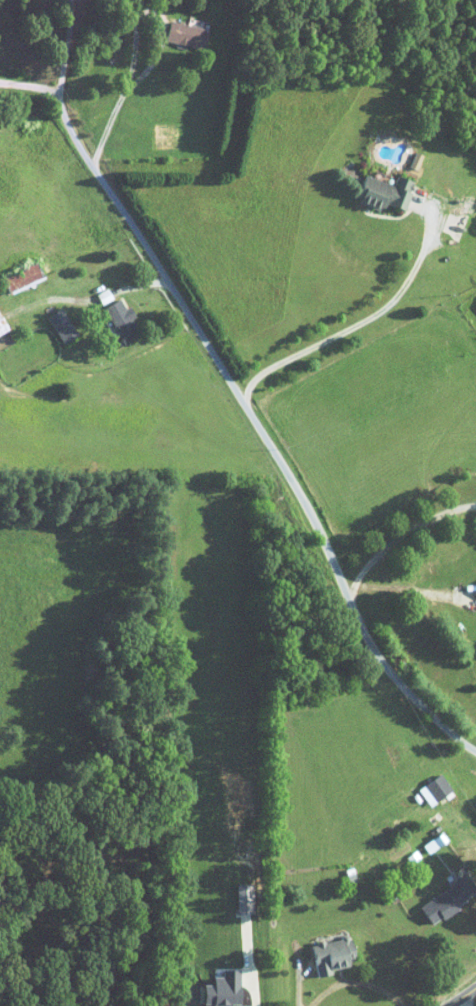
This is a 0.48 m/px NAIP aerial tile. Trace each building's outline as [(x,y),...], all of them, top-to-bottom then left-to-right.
[(200,49),(205,28),(167,19),(162,40),(200,49)] [(401,210),(411,181),(392,175),(389,184),(360,175),(351,201),(378,210),(381,203),(401,210)] [(33,262),(0,277),(0,282),(6,294),(40,278),(33,262)] [(99,308),(120,344),(137,334),(129,319),(133,317),(126,306),(122,308),(116,298),(99,308)] [(60,343),(75,334),(58,307),(43,317),(60,343)] [(432,801),(449,790),(438,773),(421,785),(432,801)] [(428,852),(439,843),(433,836),(422,845),(428,852)] [(415,905),(427,924),(475,894),(463,876),(415,905)] [(250,884),(233,884),(234,913),(250,913),(250,884)] [(347,936),(307,945),(313,974),(353,965),(347,936)] [(237,970),(218,969),(218,977),(209,976),(209,985),(198,985),(198,1005),(227,1005),(236,1005),(237,970)]
